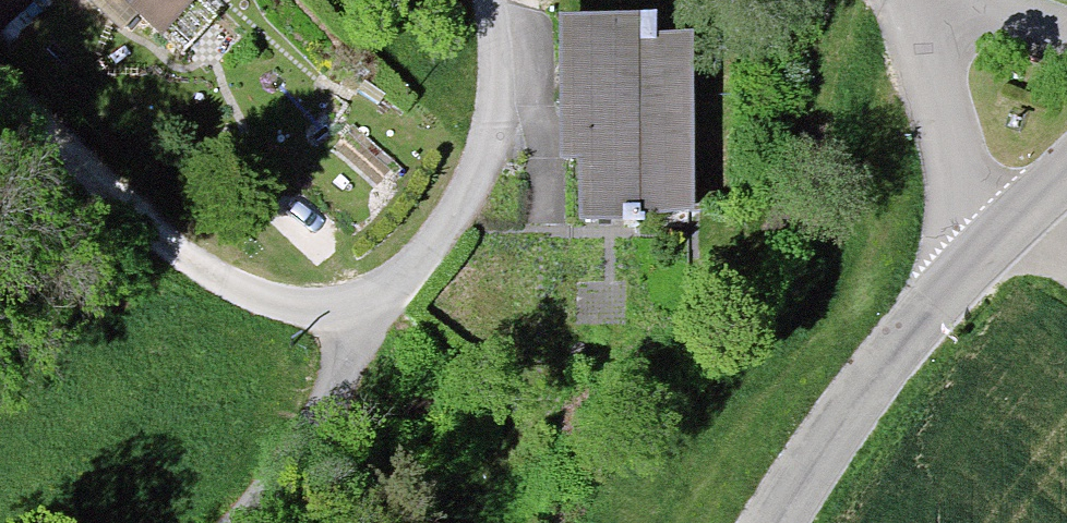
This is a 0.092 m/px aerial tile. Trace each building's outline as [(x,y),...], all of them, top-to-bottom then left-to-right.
[(180,40),(220,0),(140,0),(180,40)] [(702,13),(551,15),(554,216),(705,213),(702,13)]
